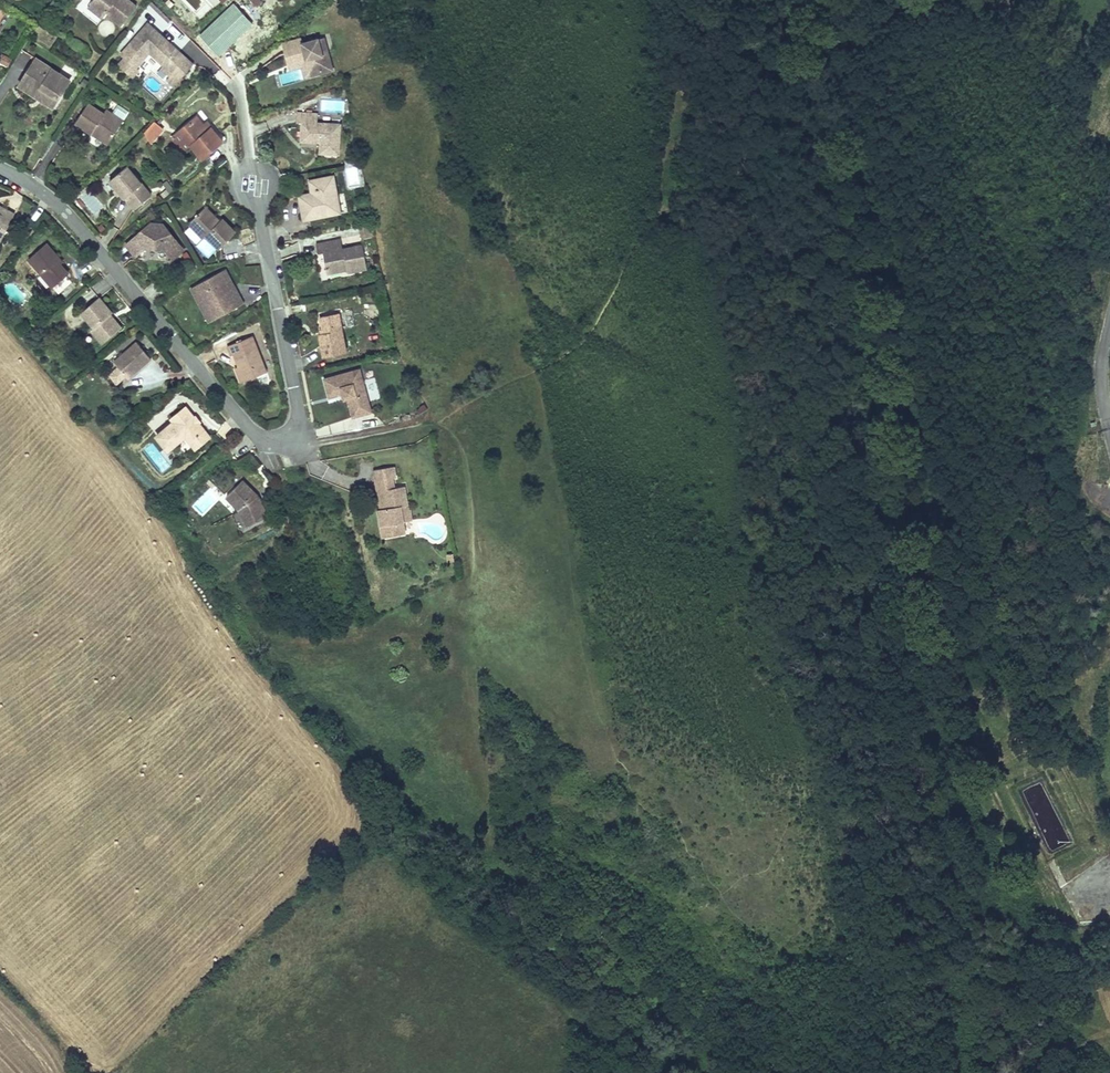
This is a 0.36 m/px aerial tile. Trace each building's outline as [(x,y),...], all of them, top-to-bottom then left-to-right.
[(136,6),(129,0),(93,0),(88,6),(102,17),(106,13),(122,25),(136,6)] [(259,0),(226,0),(244,18),(261,1),(259,0)] [(171,21),(151,1),(148,4),(168,23),(171,21)] [(186,58),(161,35),(158,37),(155,34),(157,31),(148,23),(120,54),(124,58),(118,64),(132,77),(139,69),(136,67),(149,52),(163,65),(161,67),(170,75),(186,58)] [(327,52),(323,37),(317,38),(322,54),(327,52)] [(332,69),(327,52),(322,54),(317,38),(302,43),(301,38),(281,43),(287,65),(302,61),(302,58),(305,57),(309,72),(318,69),(319,72),(332,69)] [(0,60),(0,62),(9,65),(12,56),(2,53),(0,60)] [(288,68),(303,64),(306,76),(319,72),(318,69),(309,72),(305,57),(302,58),(302,61),(287,65),(288,68)] [(174,85),(193,64),(186,58),(170,75),(167,79),(174,85)] [(70,80),(36,59),(19,86),(36,97),(41,88),(58,98),(70,80)] [(53,107),(58,98),(41,88),(36,97),(53,107)] [(110,140),(122,120),(105,109),(103,113),(87,103),(75,123),(91,133),(93,129),(110,140)] [(339,153),(340,124),(317,122),(317,114),(297,113),(296,122),(302,122),(301,140),(320,141),(320,152),(339,153)] [(222,141),(211,127),(208,130),(203,124),(196,116),(178,130),(190,144),(202,158),(222,141)] [(150,142),(162,129),(155,122),(145,133),(150,142)] [(110,140),(93,129),(91,133),(108,144),(110,140)] [(190,144),(178,130),(172,136),(183,150),(190,144)] [(150,195),(126,166),(109,180),(116,188),(121,193),(134,209),(150,195)] [(340,212),(333,176),(309,180),(311,190),(313,190),(313,192),(312,195),(309,195),(309,193),(299,195),(302,208),(307,207),(309,218),(340,212)] [(88,188),(78,197),(96,214),(105,205),(88,188)] [(236,231),(222,218),(219,221),(218,222),(214,218),(215,217),(205,206),(189,223),(203,238),(206,235),(219,248),(221,246),(236,231)] [(14,213),(4,208),(1,214),(0,214),(0,228),(5,230),(14,213)] [(374,234),(372,225),(358,227),(360,237),(374,234)] [(183,249),(166,229),(146,227),(126,244),(135,255),(144,247),(164,248),(172,258),(183,249)] [(366,269),(362,244),(341,248),(340,239),(315,243),(317,253),(322,252),(326,273),(343,270),(342,268),(346,268),(346,270),(347,272),(366,269)] [(66,275),(68,273),(59,263),(55,259),(58,257),(46,243),(28,259),(52,287),(58,293),(71,282),(66,275)] [(52,287),(28,259),(20,265),(45,293),(52,287)] [(238,293),(225,269),(222,270),(231,287),(228,289),(232,297),(238,293)] [(232,297),(228,289),(231,287),(222,270),(195,285),(199,293),(198,293),(208,312),(220,316),(244,303),(239,293),(238,293),(232,297)] [(199,293),(195,285),(191,287),(210,321),(220,316),(208,312),(198,293),(199,293)] [(121,327),(113,318),(111,320),(108,316),(110,314),(112,312),(99,297),(81,312),(94,327),(91,329),(102,343),(121,327)] [(352,309),(343,311),(345,324),(354,322),(352,309)] [(346,352),(339,313),(320,316),(323,333),(319,334),(323,356),(346,352)] [(266,372),(251,336),(227,346),(230,356),(233,355),(238,366),(244,381),(266,372)] [(128,378),(151,358),(137,341),(114,361),(118,366),(126,375),(128,378)] [(116,383),(126,375),(118,366),(109,374),(116,383)] [(244,381),(238,366),(235,368),(241,382),(244,381)] [(371,411),(359,369),(324,379),(329,397),(342,393),(344,399),(348,398),(353,416),(371,411)] [(210,438),(198,423),(194,418),(184,406),(170,418),(173,422),(163,430),(174,444),(177,442),(173,438),(179,434),(180,436),(183,434),(185,436),(195,449),(210,438)] [(174,444),(163,430),(156,436),(167,450),(174,444)] [(177,442),(185,436),(183,434),(180,436),(179,434),(173,438),(177,442)] [(395,478),(393,467),(374,470),(376,481),(392,479),(395,478)] [(393,488),(392,479),(376,481),(380,509),(384,508),(381,490),(393,488)] [(267,516),(258,496),(242,480),(226,496),(239,509),(240,511),(247,526),(267,516)] [(402,520),(400,506),(407,505),(404,486),(393,488),(381,490),(384,508),(380,509),(379,509),(378,510),(378,511),(378,512),(382,537),(405,534),(402,520)] [(411,519),(408,505),(407,505),(400,506),(402,520),(411,519)]
